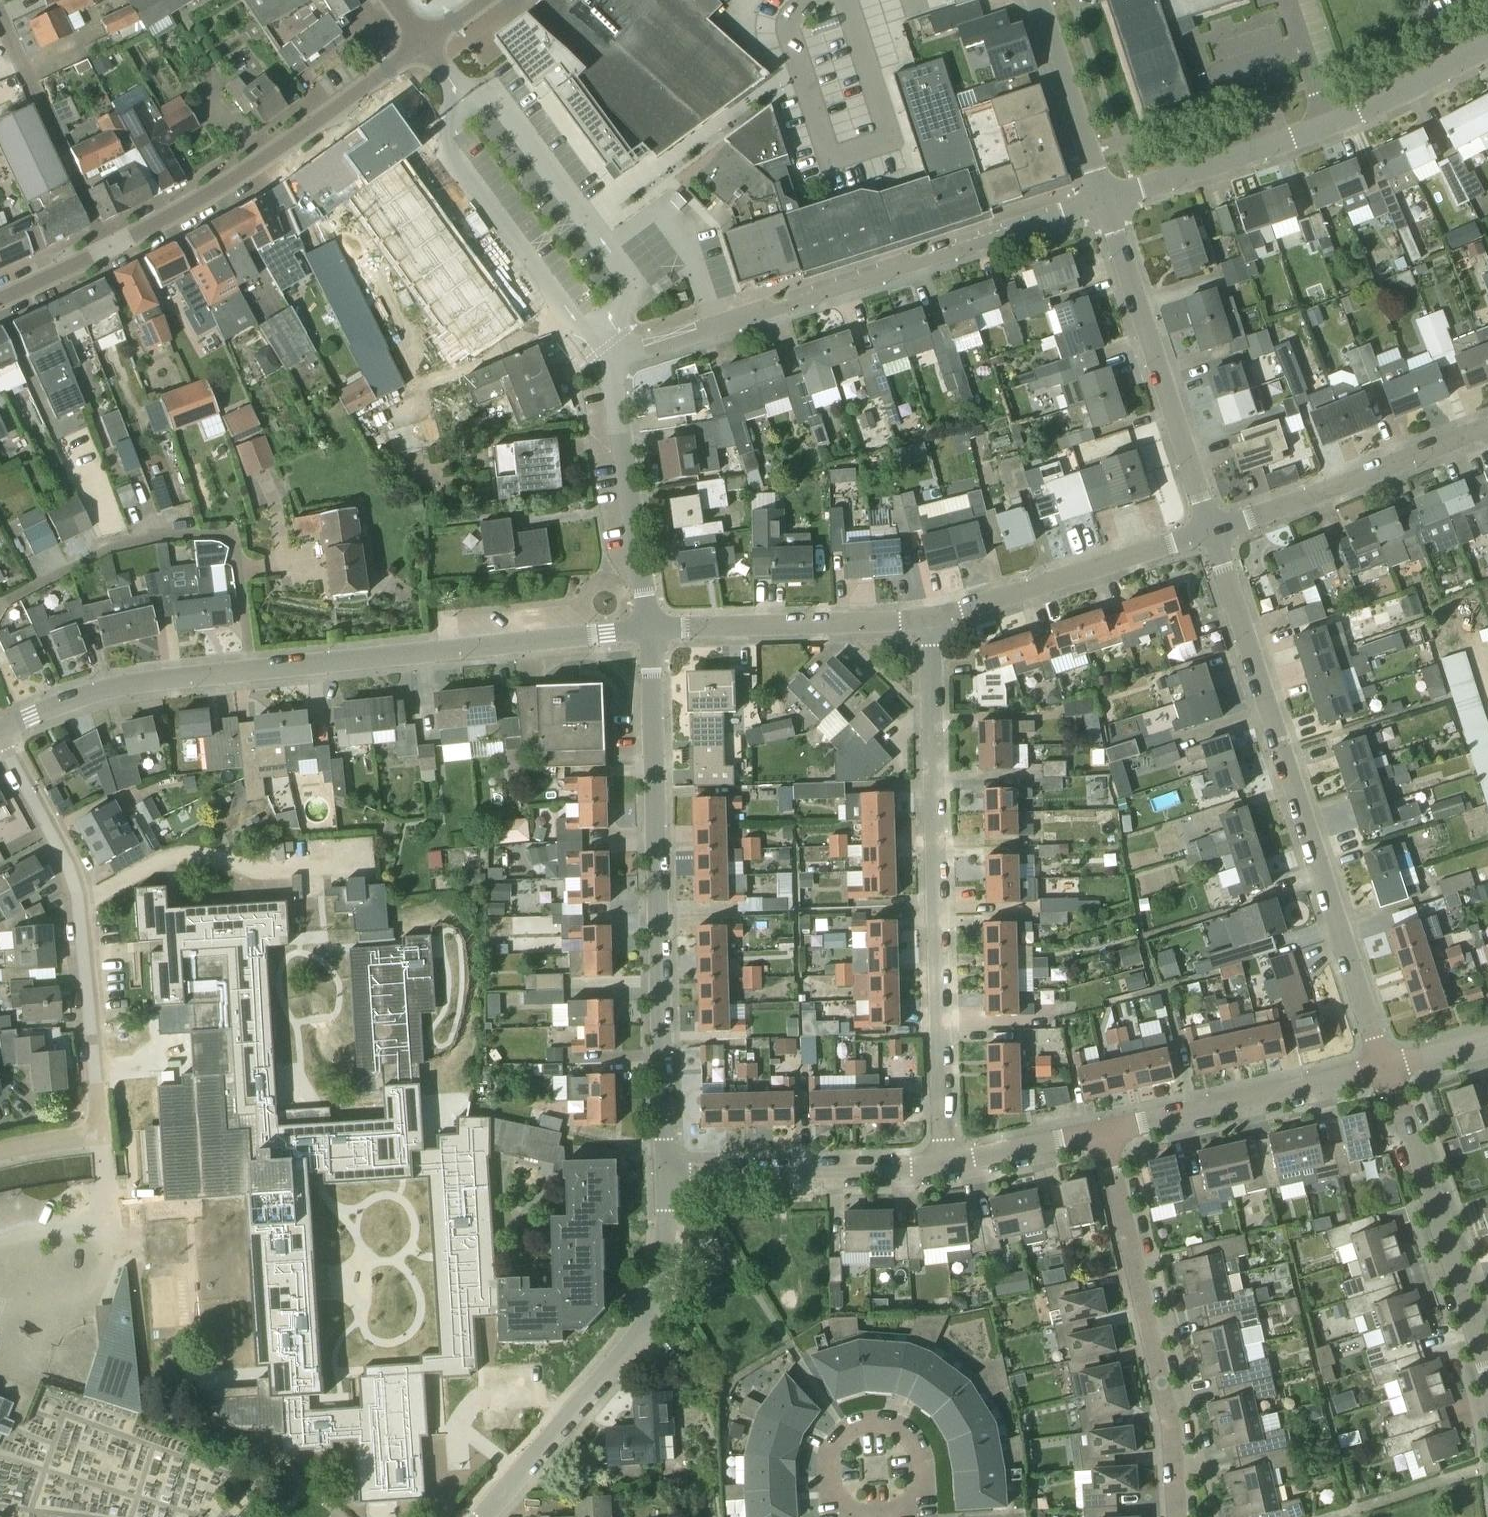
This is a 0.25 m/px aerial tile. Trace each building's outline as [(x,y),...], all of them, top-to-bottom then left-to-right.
[(72,34),(65,18),(99,2),(98,0),(61,0),(54,3),(57,9),(29,22),(41,49),(72,34)] [(139,22),(145,30),(153,41),(177,27),(169,15),(193,0),(126,0),(129,6),(139,22)] [(347,25),(341,17),(334,23),(321,0),(241,0),(264,36),(292,77),(306,66),(303,63),(340,35),(338,32),(347,25)] [(358,8),(352,0),(321,0),(334,23),(341,17),(358,8)] [(705,123),(727,107),(770,75),(709,20),(723,5),(718,0),(544,0),(528,13),(589,71),(580,79),(652,153),(658,158),(705,123)] [(979,0),(975,0),(956,6),(957,7),(929,16),(935,35),(959,28),(966,48),(985,42),(996,82),(954,94),(959,112),(1032,88),(1028,72),(1036,70),(1021,25),(1010,28),(1005,12),(984,18),(979,0)] [(1243,0),(1106,0),(1144,114),(1191,99),(1172,41),(1194,29),(1190,18),(1243,1),(1243,0)] [(108,36),(139,22),(129,6),(101,19),(108,36)] [(589,71),(528,13),(496,38),(533,89),(543,81),(616,179),(652,153),(580,79),(589,71)] [(98,76),(113,67),(105,54),(91,62),(98,76)] [(942,60),(897,75),(933,186),(968,174),(978,171),(959,112),(954,94),(942,60)] [(87,61),(74,66),(79,75),(91,69),(87,61)] [(250,109),(262,124),(285,107),(262,75),(245,88),(237,77),(223,87),(243,114),(250,109)] [(1038,86),(1032,88),(959,112),(978,171),(991,209),(1070,183),(1038,86)] [(1463,109),(1479,139),(1486,151),(1487,150),(1487,98),(1487,96),(1463,109)] [(79,118),(69,97),(49,106),(63,137),(69,135),(65,125),(79,118)] [(161,194),(185,182),(166,149),(174,144),(160,119),(150,101),(118,119),(126,133),(137,151),(161,194)] [(185,105),(161,119),(174,144),(199,131),(185,105)] [(772,105),(742,127),(725,140),(728,143),(763,174),(786,167),(788,166),(791,165),(772,106),(772,105)] [(44,246),(46,246),(47,247),(46,246),(67,236),(67,237),(68,237),(67,235),(72,233),(73,235),(82,231),(81,229),(86,226),(86,227),(87,226),(67,185),(68,185),(67,182),(66,182),(59,168),(60,167),(58,164),(57,164),(56,161),(57,161),(53,153),(52,153),(51,150),(50,146),(49,147),(42,133),(43,132),(41,129),(40,127),(41,127),(36,118),(36,119),(34,115),(35,115),(33,112),(32,112),(30,106),(0,120),(0,154),(29,215),(44,246)] [(374,118),(282,183),(294,207),(290,209),(286,211),(297,237),(356,194),(398,165),(404,160),(416,152),(419,150),(417,147),(413,141),(411,139),(407,133),(405,131),(396,118),(394,115),(390,109),(388,107),(386,109),(374,118)] [(1441,121),(1456,151),(1479,139),(1463,109),(1441,121)] [(126,133),(118,119),(114,112),(95,121),(102,135),(69,150),(81,177),(97,169),(123,157),(115,139),(126,133)] [(1422,130),(1398,141),(1412,172),(1436,161),(1422,130)] [(1417,185),(1412,172),(1398,141),(1374,152),(1390,188),(1379,192),(1389,212),(1397,231),(1398,230),(1408,226),(1394,195),(1417,185)] [(739,286),(755,281),(757,286),(801,272),(783,215),(773,184),(763,174),(728,143),(696,179),(732,210),(738,229),(723,234),(739,286)] [(100,176),(84,183),(102,221),(125,211),(124,209),(148,198),(148,200),(161,194),(137,151),(123,157),(97,169),(100,176)] [(1459,153),(1447,159),(1469,201),(1485,193),(1474,171),(1469,174),(1459,153)] [(1469,201),(1447,159),(1437,165),(1457,207),(1469,201)] [(1369,196),(1355,160),(1330,170),(1342,202),(1347,214),(1369,205),(1375,219),(1389,212),(1379,192),(1369,196)] [(398,165),(356,194),(466,348),(471,354),(471,355),(481,348),(507,329),(495,312),(501,308),(503,307),(492,293),(490,294),(483,284),(482,285),(477,288),(470,278),(469,277),(462,267),(467,264),(468,263),(452,240),(451,241),(446,245),(439,235),(438,234),(431,224),(436,220),(437,219),(421,197),(419,198),(415,201),(407,191),(407,190),(399,180),(404,176),(406,176),(398,165)] [(981,213),(968,174),(933,186),(930,187),(929,185),(888,199),(867,206),(862,191),(842,197),(832,201),(815,206),(801,211),(786,167),(763,174),(773,184),(783,215),(801,272),(833,262),(864,252),(895,242),(899,241),(981,214),(981,213)] [(1306,179),(1318,211),(1342,202),(1330,170),(1306,179)] [(1297,218),(1287,186),(1262,194),(1273,227),(1297,218)] [(678,194),(671,202),(680,211),(687,204),(678,194)] [(1237,203),(1247,235),(1249,234),(1250,237),(1238,241),(1244,256),(1246,264),(1254,261),(1258,261),(1255,250),(1265,247),(1260,231),(1273,227),(1262,194),(1237,203)] [(280,236),(262,198),(262,196),(234,211),(257,252),(272,244),(288,276),(293,273),(301,287),(309,283),(297,265),(280,236)] [(1223,235),(1235,231),(1227,205),(1215,209),(1223,235)] [(205,227),(236,286),(261,272),(251,255),(257,252),(234,211),(205,227)] [(1317,240),(1329,236),(1321,213),(1309,217),(1317,240)] [(1170,252),(1202,242),(1209,240),(1205,226),(1200,214),(1162,226),(1170,252)] [(45,248),(44,246),(29,215),(0,228),(0,268),(45,248)] [(1309,243),(1317,240),(1309,217),(1297,222),(1306,245),(1309,243)] [(1422,259),(1408,226),(1398,230),(1412,263),(1422,259)] [(236,286),(205,227),(184,238),(198,266),(189,271),(204,300),(216,326),(222,340),(224,344),(257,327),(257,326),(254,322),(236,286)] [(1329,236),(1317,240),(1321,249),(1324,258),(1336,254),(1329,236)] [(1214,256),(1209,240),(1202,242),(1170,252),(1178,278),(1217,266),(1214,256)] [(1321,249),(1317,240),(1309,243),(1312,252),(1321,249)] [(326,242),(298,258),(380,404),(409,388),(326,242)] [(1481,242),(1468,248),(1472,257),(1484,251),(1481,242)] [(160,290),(174,283),(184,305),(188,304),(208,353),(225,346),(224,344),(222,340),(216,326),(204,300),(189,271),(188,271),(174,244),(143,259),(160,290)] [(1012,311),(1013,311),(1026,307),(1049,299),(1083,289),(1079,276),(1077,276),(1071,256),(1030,269),(1036,287),(1021,292),(1020,289),(1017,290),(1014,282),(1004,285),(1009,299),(1012,311)] [(1244,256),(1220,264),(1224,276),(1247,268),(1246,264),(1244,256)] [(997,261),(1000,272),(1014,268),(1010,257),(997,261)] [(1404,257),(1394,261),(1398,271),(1408,267),(1404,257)] [(1254,261),(1246,264),(1247,268),(1250,277),(1258,274),(1254,261)] [(134,317),(132,318),(146,352),(171,342),(157,306),(155,307),(134,263),(113,274),(134,317)] [(1418,275),(1428,271),(1425,263),(1415,268),(1418,275)] [(1247,268),(1224,276),(1227,287),(1251,280),(1250,277),(1247,268)] [(85,327),(117,313),(102,280),(70,296),(85,327)] [(993,282),(966,291),(975,318),(999,310),(1004,324),(1005,324),(1013,350),(1024,346),(1013,311),(1012,311),(1009,299),(999,302),(993,282)] [(1228,298),(1224,287),(1186,300),(1194,325),(1237,311),(1232,297),(1228,298)] [(939,299),(948,324),(953,341),(979,333),(975,318),(966,291),(939,299)] [(1347,315),(1361,309),(1355,294),(1341,299),(1347,315)] [(43,308),(57,340),(65,336),(85,327),(70,296),(43,308)] [(1086,298),(1055,309),(1062,333),(1094,323),(1086,298)] [(1049,299),(1026,307),(1029,318),(1052,310),(1049,299)] [(84,406),(66,367),(56,344),(58,343),(57,340),(43,308),(11,323),(55,419),(84,406)] [(317,352),(288,308),(277,314),(257,326),(257,327),(285,372),(304,360),(308,366),(318,360),(314,353),(317,352)] [(1319,308),(1307,313),(1313,328),(1324,323),(1319,308)] [(908,358),(935,350),(929,331),(922,309),(895,318),(907,357),(908,358)] [(1468,389),(1487,381),(1487,361),(1476,332),(1452,342),(1447,329),(1449,328),(1442,310),(1428,316),(1443,355),(1453,351),(1468,389)] [(1237,311),(1194,325),(1202,352),(1228,343),(1232,354),(1247,349),(1271,341),(1268,330),(1245,337),(1237,311)] [(1428,316),(1416,320),(1431,360),(1443,355),(1428,316)] [(868,326),(874,343),(881,365),(907,357),(895,318),(868,326)] [(1036,380),(1048,377),(1073,368),(1070,358),(1102,348),(1094,323),(1062,333),(1054,336),(1058,347),(1062,360),(1033,370),(1036,380)] [(0,328),(0,392),(24,382),(0,328)] [(1487,361),(1487,328),(1476,332),(1487,361)] [(836,383),(862,374),(854,349),(849,332),(822,341),(836,383)] [(445,349),(455,342),(450,335),(447,337),(440,342),(445,349)] [(56,344),(68,371),(80,366),(69,341),(68,341),(65,336),(57,340),(58,343),(56,344)] [(796,350),(802,368),(811,396),(812,396),(837,388),(836,383),(822,341),(796,350)] [(1247,349),(1251,361),(1275,353),(1271,341),(1247,349)] [(1422,407),(1410,375),(1403,359),(1379,368),(1375,356),(1370,345),(1359,349),(1371,383),(1381,379),(1396,417),(1422,407)] [(281,369),(268,347),(253,355),(266,377),(281,369)] [(953,373),(964,369),(957,347),(946,351),(953,373)] [(506,395),(517,424),(562,407),(538,348),(463,376),(476,407),(480,406),(483,411),(498,405),(496,399),(506,395)] [(1359,387),(1361,387),(1371,383),(1359,349),(1346,354),(1359,387)] [(953,373),(946,351),(935,354),(942,376),(953,373)] [(763,405),(789,397),(783,375),(775,352),(749,361),(763,405)] [(993,368),(1005,364),(1003,355),(990,359),(993,368)] [(745,474),(758,469),(760,469),(754,452),(744,418),(765,412),(763,405),(749,361),(722,370),(729,392),(719,395),(725,413),(735,445),(745,474)] [(1209,373),(1218,399),(1249,389),(1245,377),(1252,375),(1247,361),(1209,373)] [(1410,375),(1422,407),(1448,397),(1436,364),(1410,375)] [(1073,368),(1048,377),(1051,387),(1060,384),(1068,409),(1117,393),(1109,369),(1077,378),(1073,368)] [(953,373),(958,388),(968,385),(964,369),(953,373)] [(711,418),(719,415),(725,413),(719,395),(712,372),(699,377),(711,418)] [(884,372),(874,376),(881,397),(892,394),(884,372)] [(1293,398),(1298,411),(1311,406),(1297,372),(1285,377),(1293,398)] [(953,373),(942,376),(948,393),(959,389),(953,373)] [(881,397),(874,376),(863,379),(870,401),(881,397)] [(337,393),(350,416),(351,415),(374,402),(377,400),(364,377),(337,393)] [(158,398),(159,400),(169,429),(170,431),(171,431),(172,433),(218,416),(217,413),(218,413),(205,381),(205,382),(204,379),(158,396),(159,398),(158,398)] [(1376,425),(1361,387),(1359,387),(1353,389),(1352,387),(1341,384),(1331,388),(1337,402),(1350,435),(1376,425)] [(654,391),(658,420),(697,415),(692,385),(654,391)] [(958,388),(959,389),(965,407),(974,404),(968,385),(958,388)] [(1249,389),(1218,399),(1226,425),(1264,413),(1260,402),(1254,404),(1249,389)] [(1073,422),(1081,419),(1084,431),(1057,440),(1060,451),(1096,439),(1092,429),(1125,418),(1117,393),(1068,409),(1073,422)] [(892,394),(881,397),(883,405),(894,401),(892,394)] [(811,396),(801,399),(808,421),(810,427),(823,423),(821,416),(818,417),(812,396),(811,396)] [(1299,413),(1298,411),(1293,398),(1282,402),(1287,417),(1299,413)] [(808,421),(801,399),(791,402),(798,424),(808,421)] [(154,434),(169,429),(159,400),(144,406),(154,434)] [(466,413),(462,401),(453,404),(457,416),(466,413)] [(901,422),(894,401),(883,405),(891,425),(901,422)] [(356,426),(380,412),(374,402),(351,415),(356,426)] [(1311,413),(1323,445),(1350,435),(1337,402),(1311,413)] [(461,428),(457,416),(453,404),(442,407),(453,442),(464,440),(461,428)] [(453,442),(442,407),(431,410),(441,444),(453,442)] [(259,425),(251,408),(223,420),(231,438),(259,425)] [(441,444),(431,410),(420,414),(430,446),(431,445),(441,444)] [(111,447),(129,440),(118,411),(100,417),(111,447)] [(863,429),(876,425),(872,411),(859,415),(863,429)] [(397,456),(387,424),(380,412),(356,426),(376,462),(397,456)] [(469,425),(466,413),(457,416),(461,428),(469,425)] [(717,447),(735,445),(725,413),(719,415),(720,421),(685,425),(687,440),(662,444),(665,465),(662,466),(660,470),(661,476),(663,479),(665,479),(665,480),(698,475),(698,474),(720,470),(717,447)] [(430,446),(420,414),(409,417),(419,449),(430,446)] [(419,449),(409,417),(398,421),(408,452),(419,449)] [(1288,450),(1281,426),(1279,420),(1241,432),(1245,444),(1234,447),(1242,472),(1279,461),(1276,454),(1288,450)] [(408,452),(398,421),(387,424),(397,456),(408,452)] [(823,423),(810,427),(817,448),(830,444),(823,423)] [(474,438),(469,425),(461,428),(464,440),(474,438)] [(970,439),(985,434),(982,425),(967,430),(970,439)] [(238,448),(248,474),(273,465),(264,438),(238,448)] [(520,499),(520,493),(563,489),(558,439),(493,446),(498,501),(520,499)] [(924,442),(905,448),(909,464),(928,458),(924,442)] [(1025,461),(1036,456),(1029,444),(1019,450),(1025,461)] [(1135,451),(1101,462),(1102,465),(1079,472),(1092,513),(1115,506),(1116,509),(1118,509),(1118,508),(1122,507),(1125,508),(1129,507),(1130,504),(1132,503),(1133,504),(1150,499),(1135,451)] [(998,462),(1007,492),(1017,489),(1019,493),(1030,489),(1025,472),(1019,455),(998,462)] [(1025,472),(1030,489),(1039,520),(1059,514),(1062,522),(1092,513),(1079,472),(1064,477),(1059,462),(1039,468),(1025,472)] [(832,484),(840,483),(839,470),(831,471),(832,484)] [(1277,471),(1266,475),(1271,488),(1282,485),(1277,471)] [(682,529),(684,539),(723,533),(722,522),(704,524),(702,511),(728,507),(726,491),(747,489),(745,476),(696,483),(698,496),(670,500),(674,530),(682,529)] [(173,508),(174,508),(163,477),(151,481),(162,512),(173,508)] [(1478,486),(1487,510),(1487,482),(1478,486)] [(1441,492),(1456,532),(1461,545),(1484,536),(1479,524),(1487,521),(1487,510),(1478,486),(1467,490),(1464,483),(1441,492)] [(946,514),(959,563),(985,556),(978,527),(990,524),(987,512),(981,490),(967,493),(971,507),(946,513),(946,514)] [(1456,532),(1441,492),(1416,502),(1419,510),(1408,514),(1421,545),(1456,532)] [(92,528),(77,497),(46,512),(61,543),(92,528)] [(1034,542),(1020,498),(1010,501),(1014,513),(998,518),(996,509),(987,512),(990,524),(994,544),(1005,541),(1008,550),(1034,542)] [(424,510),(422,499),(411,501),(413,512),(424,510)] [(833,507),(833,515),(842,515),(842,507),(833,507)] [(921,531),(931,570),(959,563),(946,514),(928,519),(927,515),(920,517),(918,507),(904,510),(910,534),(921,531)] [(327,556),(363,551),(357,509),(294,521),(296,536),(324,531),(327,556)] [(773,576),(773,582),(812,581),(811,547),(805,548),(783,548),(783,522),(777,522),(777,510),(752,510),(751,510),(753,577),(773,576)] [(871,545),(875,577),(902,574),(898,536),(910,534),(904,510),(887,512),(889,525),(869,528),(871,545)] [(1397,518),(1394,510),(1370,520),(1384,556),(1404,549),(1410,562),(1425,557),(1421,545),(1408,514),(1397,518)] [(842,515),(833,515),(829,515),(830,540),(844,539),(844,515),(842,515)] [(513,554),(516,569),(552,564),(547,530),(513,534),(511,519),(480,523),(485,558),(513,554)] [(1370,520),(1345,529),(1348,537),(1338,540),(1349,569),(1384,556),(1370,520)] [(46,521),(22,532),(34,556),(57,545),(46,521)] [(1324,538),(1300,547),(1313,581),(1336,572),(1340,582),(1352,578),(1349,569),(1338,540),(1326,545),(1324,538)] [(678,554),(683,585),(718,580),(716,566),(728,564),(729,567),(741,566),(737,539),(702,545),(703,550),(678,554)] [(200,601),(203,628),(230,625),(228,613),(229,613),(228,610),(226,598),(213,600),(209,567),(224,565),(224,564),(227,549),(219,543),(211,541),(193,541),(195,565),(200,601)] [(843,548),(846,579),(875,577),(871,545),(843,548)] [(1283,599),(1302,592),(1315,586),(1313,581),(1300,547),(1275,557),(1285,582),(1277,585),(1283,599)] [(363,551),(327,556),(333,597),(350,594),(369,592),(363,551)] [(175,631),(203,628),(200,601),(195,565),(184,566),(184,568),(169,570),(169,563),(158,564),(159,573),(161,595),(170,594),(173,616),(173,619),(174,619),(175,631)] [(117,584),(114,573),(114,571),(102,574),(103,576),(105,587),(117,584)] [(147,594),(147,595),(148,598),(154,597),(161,595),(159,573),(143,576),(147,594)] [(153,620),(148,598),(147,595),(130,599),(128,586),(118,589),(129,641),(156,635),(153,623),(154,623),(153,620)] [(129,641),(118,589),(109,591),(107,591),(109,600),(81,607),(86,623),(96,621),(99,632),(99,635),(100,635),(103,647),(129,641)] [(1173,589),(1148,596),(1155,619),(1159,631),(1160,634),(1165,633),(1169,644),(1174,642),(1180,661),(1197,655),(1195,647),(1199,645),(1190,615),(1182,617),(1173,589)] [(1424,613),(1418,594),(1402,599),(1409,618),(1424,613)] [(1115,615),(1124,643),(1126,650),(1138,646),(1136,638),(1159,631),(1155,619),(1148,596),(1124,604),(1126,612),(1115,615)] [(59,662),(83,653),(79,641),(79,640),(78,638),(73,626),(86,623),(81,607),(79,600),(65,604),(68,612),(47,619),(42,605),(24,611),(31,626),(37,639),(49,634),(54,646),(53,647),(54,650),(55,649),(59,662)] [(1322,602),(1287,613),(1293,629),(1327,618),(1322,602)] [(1077,619),(1088,654),(1124,643),(1115,615),(1104,619),(1102,611),(1077,619)] [(1088,654),(1077,619),(1052,627),(1054,635),(1044,638),(1051,661),(1072,654),(1073,659),(1088,654)] [(1295,637),(1303,660),(1334,649),(1330,637),(1345,633),(1341,623),(1295,637)] [(16,680),(39,669),(34,659),(44,654),(37,639),(31,626),(9,636),(5,628),(0,631),(0,645),(4,652),(9,665),(10,668),(16,680)] [(1005,642),(1012,662),(1016,676),(1040,669),(1044,682),(1057,678),(1051,661),(1044,638),(1033,641),(1030,634),(1005,642)] [(1360,655),(1351,658),(1354,667),(1369,663),(1368,658),(1392,650),(1388,638),(1358,648),(1360,655)] [(1012,662),(1005,642),(981,649),(988,673),(978,676),(978,707),(1007,706),(1007,690),(999,666),(1012,662)] [(1222,643),(1211,647),(1214,654),(1224,651),(1222,643)] [(1341,672),(1354,667),(1351,658),(1347,645),(1334,649),(1303,660),(1309,682),(1341,672)] [(1469,662),(1465,651),(1441,659),(1444,670),(1469,662)] [(820,722),(839,704),(859,685),(834,659),(810,682),(801,673),(787,688),(820,722)] [(1379,659),(1369,663),(1371,670),(1381,666),(1379,659)] [(1472,673),(1469,662),(1444,670),(1448,680),(1472,673)] [(1372,672),(1369,663),(1354,667),(1357,677),(1372,672)] [(1436,665),(1434,666),(1419,671),(1428,701),(1429,702),(1446,696),(1436,665)] [(1186,701),(1214,692),(1205,666),(1165,679),(1168,689),(1181,685),(1186,701)] [(1136,677),(1145,674),(1143,668),(1134,671),(1136,677)] [(1341,672),(1309,682),(1316,702),(1348,692),(1341,672)] [(1476,683),(1472,673),(1448,680),(1451,691),(1476,683)] [(691,714),(693,787),(734,786),(733,766),(725,766),(723,713),(736,713),(735,674),(690,676),(691,714)] [(1107,677),(1098,677),(1098,686),(1108,685),(1107,677)] [(1479,694),(1476,683),(1451,691),(1455,702),(1479,694)] [(603,686),(568,687),(535,687),(535,693),(529,693),(529,688),(516,688),(521,736),(524,769),(554,768),(580,767),(606,766),(603,686)] [(1361,688),(1348,692),(1316,702),(1323,726),(1369,711),(1361,688)] [(501,722),(496,722),(493,689),(464,692),(467,728),(485,726),(487,739),(503,737),(501,722)] [(1047,698),(1049,706),(1062,702),(1058,690),(1051,692),(1047,698)] [(469,745),(467,728),(464,692),(435,695),(441,748),(469,745)] [(1175,732),(1192,727),(1222,717),(1214,692),(1186,701),(1174,705),(1178,720),(1172,722),(1175,732)] [(1063,702),(1066,717),(1094,713),(1090,694),(1063,702)] [(1482,705),(1479,694),(1455,702),(1458,713),(1482,705)] [(392,700),(369,702),(372,733),(394,731),(397,758),(418,756),(415,724),(405,725),(402,701),(392,702),(392,700)] [(345,705),(345,710),(335,711),(339,748),(373,745),(372,733),(369,702),(345,705)] [(874,703),(853,721),(834,738),(830,742),(838,751),(835,754),(835,782),(824,782),(824,783),(826,783),(835,783),(845,783),(866,782),(892,760),(873,739),(892,723),(889,719),(890,718),(884,711),(883,712),(874,703)] [(1486,716),(1482,705),(1458,713),(1461,724),(1486,716)] [(206,772),(243,768),(241,746),(237,718),(222,719),(224,731),(211,732),(209,710),(179,713),(182,742),(204,739),(206,772)] [(294,710),(281,712),(287,773),(300,772),(299,761),(317,759),(319,772),(323,772),(331,771),(330,760),(329,746),(314,747),(311,726),(309,726),(308,713),(294,714),(294,710)] [(254,732),(255,745),(241,746),(243,768),(247,803),(265,797),(263,778),(265,778),(264,765),(272,765),(273,779),(288,777),(287,773),(281,712),(269,713),(269,717),(255,719),(256,732),(254,732)] [(1486,716),(1461,724),(1465,735),(1487,727),(1487,723),(1486,716)] [(141,754),(159,750),(152,719),(123,726),(130,754),(106,759),(116,792),(141,784),(138,765),(143,764),(141,754)] [(762,726),(765,743),(793,736),(789,720),(762,726)] [(1035,721),(979,723),(980,746),(1013,745),(1012,733),(1035,732),(1035,721)] [(1454,722),(1446,724),(1448,734),(1457,732),(1454,722)] [(1465,735),(1468,745),(1487,739),(1487,727),(1465,735)] [(1380,733),(1366,737),(1335,747),(1342,769),(1373,759),(1370,748),(1383,743),(1380,733)] [(511,770),(524,769),(521,736),(506,737),(508,765),(511,764),(511,770)] [(1236,762),(1227,736),(1184,750),(1188,764),(1205,759),(1209,771),(1236,762)] [(1135,739),(1107,749),(1111,763),(1140,755),(1135,739)] [(1487,751),(1487,739),(1468,745),(1472,756),(1487,751)] [(39,755),(54,782),(94,760),(98,769),(107,795),(116,792),(106,759),(102,744),(86,752),(81,743),(67,751),(63,742),(39,755)] [(1181,760),(1175,742),(1150,750),(1156,768),(1181,760)] [(417,746),(420,772),(421,772),(422,783),(436,781),(435,771),(436,771),(434,745),(417,746)] [(981,770),(1028,769),(1028,745),(1013,745),(980,746),(981,770)] [(1472,756),(1475,767),(1487,763),(1487,751),(1472,756)] [(333,783),(333,795),(346,799),(343,759),(330,760),(331,771),(333,783)] [(1349,791),(1380,781),(1393,777),(1408,772),(1405,762),(1377,771),(1373,759),(1342,769),(1349,791)] [(1067,761),(1043,762),(1043,778),(1063,777),(1067,777),(1067,761)] [(1122,761),(1110,765),(1108,765),(1118,799),(1132,794),(1122,761)] [(1244,788),(1236,762),(1209,771),(1213,786),(1201,790),(1204,801),(1244,788)] [(1475,767),(1479,778),(1487,775),(1487,763),(1475,767)] [(579,805),(606,804),(606,778),(580,779),(580,767),(554,768),(554,780),(564,780),(564,791),(578,790),(579,805)] [(325,783),(333,783),(331,771),(323,772),(325,783)] [(1393,777),(1396,787),(1411,782),(1408,772),(1393,777)] [(1479,778),(1482,789),(1487,787),(1487,775),(1479,778)] [(185,790),(197,788),(195,776),(183,778),(185,790)] [(1063,791),(1063,777),(1043,778),(1044,791),(1063,791)] [(1380,781),(1349,791),(1356,813),(1387,803),(1380,781)] [(236,795),(245,790),(241,782),(232,786),(236,795)] [(794,800),(827,799),(826,783),(824,783),(794,784),(794,800)] [(49,791),(57,806),(64,802),(57,787),(49,791)] [(779,787),(779,799),(792,799),(793,799),(793,787),(779,787)] [(985,790),(986,813),(1018,813),(1018,800),(1033,799),(1033,789),(985,790)] [(893,794),(845,795),(846,821),(861,821),(893,820),(893,794)] [(1456,816),(1456,815),(1470,811),(1465,795),(1429,806),(1435,823),(1456,816)] [(135,806),(140,816),(156,808),(151,798),(135,806)] [(742,813),(741,798),(694,799),(695,824),(727,823),(727,813),(742,813)] [(1117,800),(1120,810),(1128,808),(1125,798),(1117,800)] [(793,811),(792,799),(779,799),(779,811),(793,811)] [(123,813),(116,801),(76,822),(88,844),(121,827),(116,816),(123,813)] [(1387,803),(1356,813),(1363,835),(1414,819),(1422,815),(1418,802),(1394,809),(1394,812),(1390,813),(1387,803)] [(582,841),(582,829),(607,828),(606,804),(579,805),(579,818),(557,819),(557,842),(582,841)] [(88,844),(100,866),(108,862),(116,875),(147,858),(135,837),(151,829),(148,824),(161,817),(156,808),(140,816),(121,827),(88,844)] [(301,828),(296,808),(274,812),(280,829),(301,828)] [(1255,834),(1246,808),(1219,817),(1224,832),(1196,841),(1199,852),(1255,834)] [(986,836),(1034,836),(1034,825),(1018,825),(1018,813),(986,813),(986,836)] [(894,845),(893,820),(861,821),(862,845),(894,845)] [(512,834),(496,835),(497,846),(529,843),(527,821),(511,822),(512,834)] [(695,824),(695,851),(728,850),(727,823),(695,824)] [(544,841),(548,829),(537,826),(533,838),(544,841)] [(783,826),(783,839),(793,839),(792,826),(783,826)] [(1263,859),(1255,834),(1199,852),(1202,862),(1231,854),(1236,868),(1263,859)] [(848,846),(848,836),(829,836),(829,846),(848,846)] [(759,838),(742,839),(742,850),(760,849),(759,838)] [(1408,854),(1405,843),(1366,855),(1374,881),(1400,872),(1395,858),(1408,854)] [(863,872),(895,872),(894,845),(862,845),(848,846),(829,846),(830,858),(862,857),(863,872)] [(1060,855),(1059,845),(1044,845),(1039,845),(1039,858),(1059,857),(1060,855)] [(1068,845),(1059,845),(1060,855),(1069,855),(1068,845)] [(533,866),(550,861),(546,846),(529,851),(533,866)] [(695,851),(696,876),(728,875),(728,861),(760,860),(760,849),(742,850),(728,850),(695,851)] [(780,850),(780,861),(790,861),(790,849),(780,850)] [(581,879),(609,878),(608,853),(580,853),(580,852),(566,853),(566,865),(581,865),(581,879)] [(1189,866),(1202,862),(1199,852),(1187,855),(1186,856),(1189,866)] [(987,880),(1017,879),(1017,867),(1035,867),(1035,856),(987,857),(987,880)] [(0,876),(0,894),(9,889),(16,904),(39,892),(37,887),(45,883),(33,859),(0,876)] [(1228,887),(1231,898),(1271,885),(1263,859),(1236,868),(1228,871),(1232,886),(1228,887)] [(1400,872),(1374,881),(1382,907),(1421,895),(1418,885),(1420,884),(1414,867),(1400,872)] [(502,868),(489,869),(489,880),(502,879),(502,868)] [(1444,897),(1476,887),(1475,885),(1472,877),(1470,871),(1439,882),(1444,897)] [(800,889),(801,889),(810,888),(814,888),(814,872),(800,873),(800,889)] [(848,899),(896,897),(895,872),(863,872),(863,887),(848,887),(848,899)] [(486,874),(475,873),(475,885),(486,885),(486,874)] [(778,898),(763,898),(763,911),(793,910),(792,873),(777,873),(778,898)] [(739,902),(745,901),(744,890),(746,890),(746,875),(728,875),(696,876),(697,903),(739,902)] [(360,933),(360,942),(394,939),(393,929),(389,929),(385,884),(366,886),(365,877),(346,879),(347,887),(338,888),(338,889),(325,890),(325,895),(324,896),(324,897),(338,896),(339,901),(334,901),(335,914),(354,912),(355,933),(360,933)] [(582,904),(609,903),(609,878),(581,879),(581,888),(567,888),(567,905),(582,904)] [(987,880),(988,904),(1038,902),(1037,879),(1017,879),(987,880)] [(492,884),(491,900),(507,901),(507,884),(492,884)] [(1478,887),(1481,895),(1487,893),(1487,884),(1478,887)] [(312,1411),(311,1395),(325,1394),(324,1378),(323,1378),(310,1184),(430,1175),(429,1150),(423,1063),(383,1066),(387,1120),(285,1127),(273,943),(297,941),(293,896),(169,905),(168,886),(134,888),(135,903),(140,903),(142,927),(137,928),(138,943),(153,942),(154,952),(150,952),(151,967),(156,967),(158,992),(153,992),(154,1007),(161,1007),(163,1033),(192,1031),(195,1074),(163,1076),(163,1086),(155,1095),(147,1088),(133,1089),(123,1102),(124,1116),(142,1132),(137,1138),(137,1152),(150,1162),(151,1185),(169,1199),(191,1197),(205,1209),(218,1209),(229,1197),(247,1196),(259,1367),(271,1366),(272,1379),(273,1397),(282,1397),(283,1413),(312,1411)] [(1449,909),(1462,905),(1458,893),(1445,897),(1449,909)] [(1148,898),(1139,900),(1141,911),(1150,910),(1148,898)] [(1288,933),(1277,898),(1222,915),(1233,947),(1208,955),(1213,971),(1254,958),(1250,945),(1288,933)] [(1040,899),(1040,913),(1067,912),(1087,912),(1088,912),(1088,902),(1079,902),(1079,899),(1040,899)] [(549,916),(553,916),(562,916),(562,904),(549,904),(549,916)] [(504,905),(489,905),(488,913),(504,914),(504,905)] [(52,948),(50,925),(44,926),(44,919),(41,919),(35,906),(0,922),(0,933),(11,932),(13,951),(52,948)] [(1067,925),(1067,912),(1040,913),(1040,925),(1067,925)] [(1436,915),(1389,930),(1396,952),(1428,942),(1443,937),(1436,915)] [(897,921),(852,922),(852,934),(868,933),(868,948),(898,948),(897,921)] [(1033,922),(985,924),(985,948),(1018,947),(1018,934),(1033,933),(1033,922)] [(743,925),(698,927),(699,953),(729,953),(728,938),(744,937),(743,925)] [(1470,929),(1476,950),(1483,948),(1483,946),(1477,925),(1469,927),(1470,929)] [(583,953),(611,952),(611,926),(569,927),(569,939),(583,938),(583,953)] [(824,934),(825,948),(846,947),(846,934),(824,934)] [(358,942),(367,1052),(368,1068),(383,1066),(423,1063),(434,1062),(424,937),(394,939),(360,942),(358,942)] [(780,951),(794,951),(794,938),(779,938),(780,951)] [(1428,942),(1396,952),(1403,974),(1435,964),(1428,942)] [(496,945),(496,954),(509,954),(508,945),(496,945)] [(1445,949),(1448,959),(1463,955),(1460,945),(1445,949)] [(1018,947),(985,948),(986,970),(1019,970),(1018,947)] [(1142,962),(1138,947),(1120,952),(1123,967),(1142,962)] [(29,981),(28,970),(54,968),(52,948),(13,951),(5,952),(6,967),(1,968),(3,983),(9,982),(29,981)] [(869,974),(899,973),(898,948),(868,948),(869,974)] [(1154,956),(1161,983),(1181,977),(1173,950),(1154,956)] [(570,953),(570,977),(612,976),(611,952),(583,953),(570,953)] [(1309,1002),(1293,952),(1269,960),(1275,977),(1282,999),(1289,1020),(1291,1019),(1299,1053),(1324,1047),(1315,1013),(1305,1016),(1302,1005),(1309,1002)] [(699,980),(730,979),(729,953),(699,953),(699,980)] [(1451,969),(1466,965),(1463,955),(1448,959),(1451,969)] [(1033,968),(1049,968),(1048,959),(1033,959),(1033,968)] [(1219,969),(1221,977),(1222,981),(1244,974),(1241,962),(1219,969)] [(855,974),(854,964),(836,965),(836,975),(855,974)] [(1410,995),(1442,985),(1435,964),(1403,974),(1410,995)] [(835,965),(826,965),(826,975),(835,975),(835,965)] [(743,969),(743,979),(762,978),(761,968),(743,969)] [(1049,968),(1033,968),(1033,978),(1049,978),(1049,968)] [(986,970),(987,992),(1019,992),(1019,970),(986,970)] [(855,1002),(869,1002),(899,1001),(899,973),(869,974),(855,974),(836,975),(837,986),(855,986),(855,1002)] [(1125,978),(1126,979),(1129,990),(1129,991),(1146,987),(1142,973),(1125,978)] [(564,989),(564,974),(536,975),(536,989),(536,990),(564,989)] [(527,989),(536,989),(536,975),(526,975),(527,989)] [(1270,1002),(1282,999),(1275,977),(1263,981),(1270,1002)] [(743,979),(744,989),(762,989),(762,978),(743,979)] [(730,979),(699,980),(700,1006),(730,1006),(730,979)] [(59,1020),(56,989),(33,991),(31,980),(29,981),(9,982),(11,1009),(19,1008),(21,1023),(59,1020)] [(1410,995),(1417,1019),(1449,1009),(1442,985),(1410,995)] [(1465,992),(1468,1002),(1469,1003),(1484,998),(1480,987),(1465,992)] [(564,1004),(564,989),(536,990),(525,991),(526,1005),(537,1005),(564,1004)] [(987,1016),(1035,1015),(1034,1004),(1020,1005),(1019,992),(987,992),(987,1016)] [(1161,994),(1150,997),(1153,1011),(1164,1009),(1161,994)] [(488,995),(488,1007),(500,1007),(500,995),(488,995)] [(1207,1014),(1219,1011),(1218,1007),(1218,1006),(1217,1000),(1215,995),(1204,998),(1207,1014)] [(586,1026),(613,1025),(613,1000),(568,1002),(568,1006),(569,1026),(586,1026)] [(854,1016),(854,1028),(900,1026),(899,1001),(869,1002),(870,1016),(854,1016)] [(1228,1004),(1241,1065),(1264,1061),(1253,1015),(1239,1018),(1236,1002),(1228,1004)] [(1210,1024),(1220,1070),(1241,1065),(1228,1004),(1218,1006),(1218,1007),(1219,1011),(1220,1022),(1210,1024)] [(701,1032),(746,1031),(746,1019),(731,1019),(730,1006),(700,1006),(701,1032)] [(1253,1015),(1264,1061),(1287,1055),(1277,1010),(1253,1015)] [(815,1011),(802,1011),(803,1036),(839,1035),(839,1021),(816,1022),(816,1011),(815,1011)] [(10,1030),(9,1018),(0,1019),(0,1032),(10,1030)] [(798,1019),(787,1019),(788,1036),(799,1036),(798,1019)] [(1341,1034),(1337,1021),(1326,1024),(1329,1037),(1341,1034)] [(1186,1030),(1196,1075),(1220,1070),(1210,1024),(1186,1030)] [(614,1050),(613,1025),(586,1026),(586,1040),(572,1041),(572,1052),(614,1050)] [(1123,1058),(1130,1090),(1152,1085),(1142,1038),(1141,1036),(1129,1039),(1126,1027),(1116,1029),(1120,1044),(1123,1058)] [(1034,1041),(1035,1067),(1051,1067),(1068,1067),(1062,1039),(1062,1029),(1043,1029),(1043,1031),(1037,1031),(1037,1041),(1034,1041)] [(1116,1029),(1106,1031),(1110,1046),(1120,1044),(1116,1029)] [(16,1039),(15,1030),(10,1030),(0,1032),(0,1047),(3,1067),(30,1064),(33,1092),(65,1089),(61,1051),(44,1053),(43,1036),(16,1039)] [(1164,1033),(1155,1035),(1142,1038),(1152,1085),(1175,1080),(1164,1033)] [(801,1041),(802,1060),(817,1060),(816,1037),(801,1037),(801,1041)] [(776,1040),(776,1055),(797,1054),(796,1039),(776,1040)] [(901,1056),(901,1040),(891,1040),(891,1056),(901,1056)] [(1021,1045),(988,1046),(988,1068),(1021,1068),(1021,1045)] [(701,1046),(701,1062),(712,1062),(711,1046),(701,1046)] [(713,1061),(724,1061),(724,1046),(713,1046),(713,1061)] [(1108,1095),(1101,1063),(1097,1047),(1074,1051),(1085,1100),(1108,1095)] [(547,1062),(563,1061),(563,1048),(547,1048),(547,1062)] [(1130,1090),(1123,1058),(1113,1061),(1101,1063),(1108,1095),(1130,1090)] [(739,1063),(738,1063),(738,1060),(724,1061),(725,1083),(738,1082),(738,1079),(748,1079),(748,1064),(739,1064),(739,1063)] [(843,1075),(855,1075),(855,1061),(843,1061),(843,1075)] [(879,1076),(866,1076),(866,1061),(855,1061),(855,1075),(856,1090),(856,1123),(880,1123),(879,1080),(879,1076)] [(757,1063),(748,1064),(748,1079),(758,1078),(757,1063)] [(528,1077),(543,1076),(543,1064),(528,1064),(528,1077)] [(543,1064),(543,1076),(564,1076),(563,1064),(543,1064)] [(492,1067),(483,1067),(483,1081),(485,1081),(492,1081),(492,1068),(492,1067)] [(1051,1067),(1035,1067),(1035,1078),(1051,1077),(1051,1067)] [(1021,1068),(988,1068),(989,1090),(1022,1089),(1021,1068)] [(587,1100),(615,1099),(615,1074),(567,1077),(567,1100),(587,1100)] [(771,1093),(772,1126),(795,1125),(794,1077),(784,1078),(784,1092),(771,1093)] [(811,1125),(835,1124),(834,1091),(821,1091),(821,1077),(810,1077),(810,1092),(811,1125)] [(880,1123),(904,1122),(903,1089),(902,1089),(901,1079),(879,1080),(880,1123)] [(1043,1089),(1047,1108),(1071,1103),(1067,1087),(1043,1089)] [(1487,1141),(1487,1112),(1481,1114),(1472,1088),(1448,1096),(1455,1117),(1451,1118),(1458,1139),(1475,1133),(1479,1144),(1487,1141)] [(989,1090),(990,1113),(1023,1113),(1022,1089),(989,1090)] [(856,1123),(856,1090),(834,1091),(835,1124),(856,1123)] [(726,1094),(727,1127),(750,1126),(749,1093),(726,1094)] [(750,1126),(772,1126),(771,1093),(749,1093),(750,1126)] [(726,1094),(702,1094),(703,1127),(727,1127),(726,1094)] [(588,1114),(583,1114),(574,1114),(574,1126),(616,1125),(615,1099),(587,1100),(588,1114)] [(434,1175),(447,1352),(444,1352),(446,1371),(446,1379),(478,1377),(478,1368),(482,1368),(478,1315),(500,1313),(499,1278),(491,1156),(491,1149),(491,1116),(472,1115),(472,1111),(457,1111),(457,1131),(443,1131),(443,1149),(429,1150),(430,1175),(434,1175)] [(543,1114),(538,1127),(560,1131),(564,1120),(543,1114)] [(563,1132),(560,1131),(538,1127),(491,1116),(491,1149),(556,1164),(556,1161),(564,1161),(568,1161),(568,1146),(560,1144),(563,1132)] [(1334,1151),(1340,1177),(1362,1172),(1360,1162),(1378,1158),(1373,1136),(1369,1137),(1364,1116),(1340,1121),(1346,1148),(1334,1151)] [(1333,1147),(1322,1150),(1316,1126),(1293,1132),(1301,1171),(1315,1168),(1318,1183),(1340,1178),(1340,1177),(1334,1151),(1333,1147)] [(1282,1185),(1304,1180),(1301,1171),(1293,1132),(1269,1137),(1274,1160),(1262,1163),(1268,1189),(1282,1185)] [(1262,1163),(1251,1165),(1246,1142),(1222,1148),(1231,1187),(1244,1184),(1246,1193),(1268,1189),(1262,1163)] [(1203,1176),(1192,1179),(1199,1209),(1200,1209),(1199,1204),(1220,1199),(1218,1190),(1231,1187),(1222,1148),(1198,1153),(1203,1176)] [(1176,1215),(1199,1209),(1192,1179),(1191,1179),(1191,1183),(1181,1185),(1175,1158),(1150,1164),(1155,1186),(1151,1186),(1156,1208),(1174,1204),(1176,1215)] [(531,1277),(499,1278),(500,1313),(500,1342),(517,1341),(517,1343),(548,1343),(548,1340),(564,1340),(564,1330),(585,1329),(586,1331),(607,1308),(606,1307),(605,1270),(607,1270),(606,1239),(604,1239),(604,1224),(620,1224),(619,1207),(621,1207),(620,1176),(618,1176),(618,1160),(568,1161),(564,1161),(565,1179),(567,1178),(568,1216),(552,1216),(554,1288),(531,1289),(531,1277)] [(1055,1211),(1054,1211),(1060,1242),(1083,1238),(1081,1227),(1095,1224),(1094,1224),(1098,1223),(1094,1201),(1090,1202),(1086,1181),(1061,1186),(1067,1212),(1056,1215),(1055,1211)] [(1037,1191),(1014,1196),(1022,1235),(1024,1246),(1048,1241),(1047,1241),(1059,1238),(1060,1242),(1054,1211),(1042,1214),(1037,1191)] [(1401,1203),(1398,1191),(1385,1194),(1388,1206),(1401,1203)] [(995,1224),(983,1226),(982,1227),(986,1252),(1002,1250),(1000,1240),(1022,1235),(1014,1196),(990,1201),(995,1224)] [(986,1252),(982,1227),(969,1229),(964,1205),(942,1207),(946,1247),(970,1245),(971,1255),(986,1252)] [(907,1235),(909,1261),(925,1260),(924,1250),(946,1247),(942,1207),(918,1210),(921,1234),(907,1235)] [(845,1213),(846,1230),(840,1230),(841,1253),(870,1252),(869,1212),(845,1213)] [(869,1212),(870,1252),(893,1252),(894,1262),(909,1261),(907,1235),(894,1237),(891,1212),(869,1212)] [(1264,1229),(1276,1226),(1273,1215),(1267,1217),(1263,1222),(1264,1229)] [(1374,1216),(1325,1232),(1331,1250),(1354,1243),(1359,1259),(1397,1247),(1394,1238),(1398,1236),(1394,1223),(1378,1228),(1374,1216)] [(1206,1241),(1216,1239),(1214,1230),(1204,1232),(1206,1241)] [(1245,1237),(1245,1235),(1191,1247),(1194,1260),(1177,1264),(1180,1278),(1185,1277),(1187,1286),(1226,1277),(1222,1260),(1249,1255),(1247,1246),(1245,1237)] [(1245,1237),(1247,1246),(1257,1244),(1254,1235),(1245,1237)] [(1400,1256),(1397,1247),(1359,1259),(1364,1275),(1342,1283),(1348,1300),(1344,1301),(1344,1302),(1396,1285),(1393,1273),(1409,1268),(1404,1254),(1400,1256)] [(1101,1272),(1114,1270),(1112,1256),(1104,1258),(1100,1265),(1101,1272)] [(842,1258),(829,1258),(830,1283),(843,1283),(842,1258)] [(114,1304),(96,1305),(98,1319),(100,1346),(84,1397),(140,1415),(141,1414),(140,1414),(126,1269),(125,1268),(114,1304)] [(1065,1270),(1057,1272),(1059,1283),(1067,1281),(1065,1270)] [(999,1295),(1011,1293),(1008,1275),(996,1278),(999,1295)] [(1226,1277),(1187,1286),(1189,1296),(1184,1297),(1187,1311),(1204,1307),(1207,1319),(1257,1307),(1253,1289),(1230,1293),(1226,1277)] [(1072,1283),(1045,1288),(1051,1313),(1061,1310),(1064,1323),(1054,1325),(1054,1326),(1080,1321),(1107,1315),(1106,1311),(1109,1310),(1106,1294),(1102,1295),(1102,1291),(1075,1297),(1072,1283)] [(1400,1296),(1396,1285),(1344,1302),(1350,1320),(1364,1316),(1369,1332),(1381,1328),(1419,1315),(1416,1306),(1421,1305),(1416,1291),(1400,1296)] [(1257,1303),(1270,1300),(1267,1287),(1254,1290),(1257,1303)] [(843,1292),(832,1292),(832,1308),(844,1308),(843,1292)] [(955,1311),(968,1309),(967,1301),(961,1297),(953,1298),(955,1311)] [(1335,1320),(1347,1316),(1343,1304),(1331,1308),(1335,1320)] [(1257,1307),(1207,1319),(1209,1330),(1193,1334),(1196,1348),(1201,1347),(1203,1356),(1262,1343),(1265,1342),(1261,1326),(1257,1307)] [(963,1459),(964,1473),(965,1487),(956,1487),(958,1510),(1007,1507),(1004,1470),(996,1424),(970,1383),(931,1354),(950,1315),(916,1316),(908,1345),(860,1341),(812,1356),(836,1400),(854,1394),(851,1386),(864,1382),(878,1383),(878,1392),(896,1393),(898,1385),(912,1391),(909,1398),(924,1409),(929,1402),(940,1410),(947,1422),(940,1427),(949,1442),(953,1459),(963,1459)] [(1422,1325),(1419,1315),(1381,1328),(1386,1344),(1364,1351),(1370,1369),(1419,1353),(1415,1342),(1431,1337),(1427,1323),(1422,1325)] [(833,1318),(828,1320),(835,1342),(859,1334),(857,1318),(833,1318)] [(1114,1331),(1111,1332),(1110,1328),(1083,1334),(1080,1321),(1054,1326),(1059,1350),(1070,1347),(1073,1360),(1067,1362),(1067,1363),(1092,1357),(1115,1352),(1114,1348),(1118,1347),(1114,1331)] [(825,1334),(814,1337),(817,1347),(828,1343),(825,1334)] [(1262,1343),(1203,1356),(1205,1366),(1200,1367),(1203,1381),(1220,1377),(1223,1389),(1273,1377),(1268,1359),(1266,1359),(1262,1343)] [(312,1411),(296,1412),(283,1413),(284,1436),(285,1451),(333,1448),(333,1442),(357,1441),(361,1502),(425,1498),(421,1437),(428,1436),(424,1372),(446,1371),(444,1352),(425,1353),(425,1358),(360,1363),(363,1408),(312,1411)] [(1002,1353),(993,1362),(976,1378),(989,1399),(1009,1386),(1002,1353)] [(1422,1365),(1419,1353),(1370,1369),(1376,1388),(1398,1380),(1404,1396),(1442,1384),(1439,1375),(1443,1373),(1439,1359),(1422,1365)] [(1095,1370),(1092,1357),(1067,1363),(1075,1399),(1085,1397),(1124,1388),(1118,1365),(1095,1370)] [(1330,1366),(1321,1369),(1325,1384),(1334,1381),(1330,1366)] [(809,1425),(820,1411),(786,1375),(764,1405),(746,1397),(742,1404),(799,1432),(804,1423),(809,1425)] [(1217,1417),(1219,1427),(1258,1418),(1254,1401),(1277,1396),(1273,1377),(1223,1389),(1225,1401),(1209,1405),(1212,1418),(1217,1417)] [(225,1420),(230,1424),(235,1427),(242,1429),(248,1431),(257,1431),(265,1431),(273,1430),(274,1436),(284,1436),(283,1413),(282,1397),(273,1397),(272,1379),(258,1379),(258,1387),(209,1390),(210,1394),(211,1399),(214,1406),(216,1410),(220,1415),(225,1420)] [(1444,1393),(1442,1384),(1404,1396),(1409,1412),(1383,1421),(1388,1438),(1382,1440),(1382,1441),(1441,1422),(1441,1421),(1437,1410),(1454,1405),(1449,1391),(1444,1393)] [(1083,1434),(1109,1431),(1106,1417),(1129,1412),(1124,1388),(1085,1397),(1088,1409),(1078,1411),(1083,1434)] [(636,1394),(638,1433),(628,1434),(627,1429),(608,1430),(611,1464),(677,1460),(673,1392),(636,1394)] [(1337,1414),(1353,1408),(1348,1393),(1332,1398),(1337,1414)] [(3,1435),(9,1437),(16,1422),(8,1419),(14,1403),(0,1398),(0,1441),(3,1435)] [(799,1432),(742,1404),(739,1412),(756,1421),(746,1456),(795,1461),(800,1445),(794,1442),(799,1432)] [(1306,1407),(1310,1421),(1323,1418),(1320,1404),(1306,1407)] [(1238,1459),(1288,1448),(1284,1429),(1281,1430),(1278,1413),(1258,1418),(1219,1427),(1221,1436),(1216,1437),(1219,1451),(1236,1447),(1238,1459)] [(1442,1423),(1441,1422),(1382,1441),(1388,1459),(1414,1451),(1420,1468),(1423,1467),(1426,1477),(1443,1471),(1439,1462),(1458,1456),(1455,1445),(1459,1444),(1455,1430),(1438,1435),(1435,1425),(1442,1423)] [(1092,1470),(1110,1469),(1108,1456),(1135,1452),(1135,1448),(1138,1448),(1136,1432),(1133,1432),(1132,1428),(1109,1431),(1083,1434),(1070,1436),(1075,1472),(1093,1471),(1092,1470)] [(1358,1431),(1338,1436),(1341,1449),(1362,1443),(1358,1431)] [(1011,1464),(1022,1461),(1023,1461),(1020,1435),(1006,1441),(1011,1464)] [(1329,1441),(1317,1444),(1318,1451),(1325,1456),(1332,1454),(1329,1441)] [(1233,1488),(1235,1497),(1274,1488),(1283,1486),(1280,1469),(1293,1466),(1288,1448),(1238,1459),(1241,1471),(1224,1475),(1228,1489),(1233,1488)] [(726,1486),(726,1494),(791,1490),(791,1479),(795,1478),(795,1461),(746,1456),(746,1485),(726,1486)] [(1140,1472),(1136,1472),(1136,1468),(1110,1469),(1092,1470),(1093,1471),(1093,1484),(1082,1485),(1084,1509),(1115,1507),(1115,1506),(1111,1506),(1110,1494),(1138,1492),(1137,1488),(1141,1488),(1140,1472)] [(1022,1469),(1012,1470),(1013,1481),(1023,1480),(1022,1469)] [(1363,1481),(1351,1485),(1355,1499),(1359,1498),(1366,1496),(1368,1495),(1363,1481)] [(1306,1516),(1300,1499),(1277,1504),(1274,1488),(1235,1497),(1237,1506),(1232,1507),(1234,1516),(1303,1516),(1306,1516)] [(791,1490),(726,1494),(727,1501),(747,1500),(748,1516),(797,1516),(796,1500),(792,1501),(791,1490)] [(613,1516),(612,1498),(577,1500),(578,1516),(613,1516)] [(1028,1510),(1038,1510),(1037,1499),(1027,1499),(1028,1510)] [(1115,1507),(1084,1509),(1085,1516),(1115,1516),(1115,1507)]
